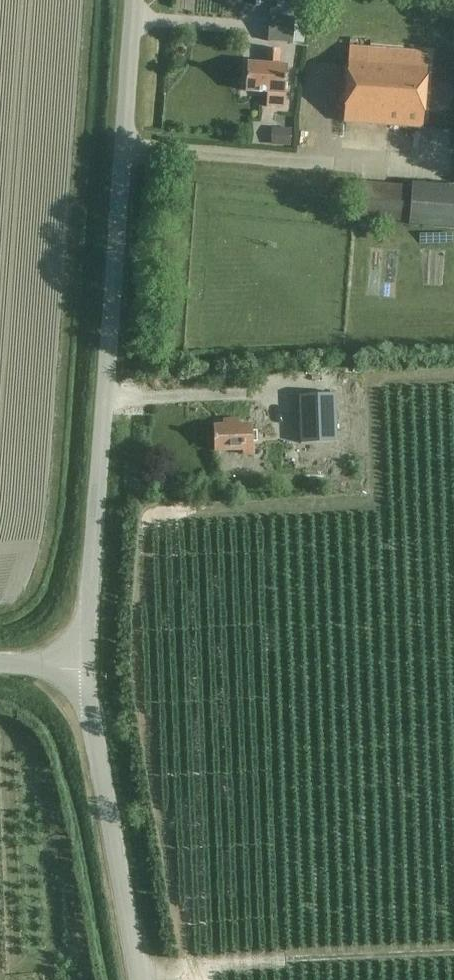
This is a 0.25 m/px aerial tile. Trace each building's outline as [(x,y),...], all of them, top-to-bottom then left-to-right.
[(268,7),(268,18),(292,19),(293,9),(268,7)] [(268,18),(266,43),(290,44),(292,19),(268,18)] [(292,19),(290,44),(304,45),(306,20),(292,19)] [(368,40),(349,39),(342,121),(420,127),(426,54),(367,50),(368,40)] [(265,64),(246,62),(244,91),(266,93),(265,107),(283,109),(287,66),(278,65),(279,49),(266,48),(265,64)] [(290,145),(291,128),(271,127),(271,144),(290,145)] [(353,182),(351,215),(407,219),(407,224),(453,227),(453,186),(409,182),(409,187),(353,182)] [(330,391),(295,393),(298,442),(333,440),(330,391)] [(222,425),(211,425),(212,450),(239,449),(240,452),(250,452),(249,422),(237,423),(236,419),(222,419),(222,425)]
